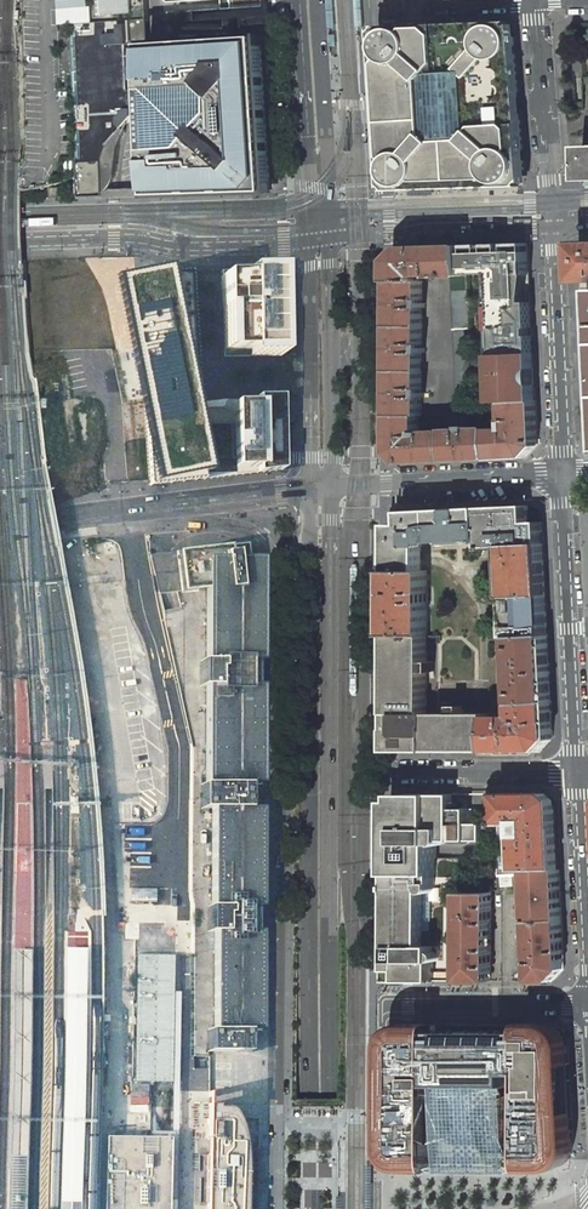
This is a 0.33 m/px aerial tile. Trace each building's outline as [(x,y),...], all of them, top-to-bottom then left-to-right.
[(99,15),(132,13),(131,0),(98,0),(99,15)] [(362,0),(355,0),(357,27),(364,26),(362,0)] [(91,7),(57,9),(58,24),(70,24),(92,22),(91,7)] [(70,24),(80,197),(95,197),(101,197),(115,174),(113,144),(126,128),(124,126),(135,114),(134,105),(136,105),(132,20),(92,22),(70,24)] [(481,26),(437,28),(412,28),(409,32),(404,30),(399,29),(396,29),(391,31),(388,33),(385,36),(383,40),(382,44),(382,48),(383,51),(385,54),(387,57),(383,63),(386,108),(403,123),(404,152),(400,153),(397,155),(394,157),(390,162),(389,168),(389,173),(391,178),(393,181),(398,184),(403,186),(409,186),(415,184),(419,181),(422,176),(424,170),(455,169),(471,185),(491,184),(496,179),(500,182),(505,183),(510,183),(515,182),(518,179),(521,177),(523,173),(524,168),(523,160),(522,157),(519,154),(523,149),(520,114),(513,115),(512,108),(511,98),(518,98),(515,54),(511,52),(514,45),(513,37),(511,33),(508,30),(503,27),(499,26),(492,26),(485,30),(481,26)] [(188,112),(270,109),(266,38),(184,42),(188,112)] [(193,194),(188,112),(184,42),(164,43),(169,124),(166,125),(163,127),(158,132),(158,133),(158,148),(155,149),(157,195),(193,194)] [(188,112),(193,194),(270,191),(275,186),(270,109),(188,112)] [(51,198),(63,198),(63,188),(50,188),(51,198)] [(528,243),(465,245),(467,276),(496,275),(496,278),(490,278),(493,339),(499,339),(499,342),(493,342),(494,355),(498,355),(528,353),(534,353),(528,243)] [(578,250),(579,281),(587,281),(587,244),(584,244),(584,249),(578,250)] [(433,277),(450,276),(466,276),(467,276),(465,245),(404,247),(391,260),(391,281),(419,281),(419,275),(425,275),(425,278),(433,278),(433,277)] [(280,355),(278,269),(247,270),(249,355),(280,355)] [(249,355),(247,270),(221,271),(224,356),(249,355)] [(201,401),(196,273),(137,277),(112,282),(152,485),(207,477),(201,401)] [(473,404),(470,351),(470,344),(466,276),(450,276),(457,405),(473,404)] [(391,291),(391,371),(422,371),(422,353),(425,353),(425,348),(422,348),(422,308),(425,308),(425,303),(422,303),(422,281),(419,281),(391,281),(391,291)] [(536,400),(534,353),(528,353),(498,355),(494,355),(496,403),(507,402),(530,400),(536,400)] [(391,371),(391,451),(404,463),(447,461),(446,430),(445,430),(445,431),(427,432),(427,431),(423,432),(419,432),(420,416),(422,416),(422,397),(425,397),(425,392),(422,392),(422,371),(391,371)] [(283,466),(282,394),(257,394),(257,400),(259,470),(283,466)] [(257,400),(236,401),(237,473),(259,470),(257,400)] [(493,459),(526,457),(538,444),(536,400),(530,400),(507,402),(508,422),(507,422),(507,425),(508,429),(491,430),(493,459)] [(236,401),(201,401),(207,477),(237,473),(236,401)] [(467,426),(468,429),(446,430),(447,461),(493,459),(491,430),(491,428),(472,429),(472,426),(467,426)] [(529,505),(481,508),(483,540),(484,547),(504,546),(509,637),(514,636),(548,634),(543,522),(529,522),(529,505)] [(423,541),(427,541),(483,540),(481,508),(403,512),(404,524),(390,524),(390,571),(422,571),(423,546),(423,541)] [(241,850),(260,850),(260,808),(249,808),(249,783),(260,783),(261,685),(249,685),(249,682),(257,682),(257,664),(249,664),(249,661),(261,661),(261,563),(256,563),(250,563),(248,543),(241,544),(193,550),(178,552),(182,591),(197,590),(206,589),(206,660),(201,660),(201,686),(206,686),(205,783),(202,783),(202,808),(212,808),(211,850),(216,850),(238,850),(241,850)] [(182,591),(178,552),(169,553),(150,555),(158,593),(182,591)] [(422,571),(390,571),(390,635),(426,636),(427,595),(427,591),(427,571),(422,571)] [(514,636),(518,717),(489,717),(489,751),(541,751),(553,738),(548,634),(514,636)] [(390,642),(390,692),(390,739),(396,745),(403,751),(441,751),(474,751),(489,751),(489,717),(489,713),(438,714),(427,714),(428,643),(428,636),(426,636),(390,636),(390,642)] [(428,643),(427,714),(438,714),(438,702),(437,702),(438,643),(428,643)] [(487,793),(487,810),(500,810),(500,793),(487,793)] [(536,793),(500,793),(500,810),(500,822),(513,822),(513,820),(518,820),(518,826),(520,869),(529,869),(559,868),(557,812),(554,804),(552,800),(547,796),(542,794),(536,793)] [(410,980),(434,981),(434,962),(436,962),(437,961),(438,960),(439,958),(439,951),(439,949),(437,947),(436,946),(435,946),(434,929),(430,929),(430,894),(432,894),(433,893),(435,890),(435,889),(435,887),(435,842),(441,842),(441,844),(442,844),(444,843),(446,842),(447,840),(447,839),(470,839),(470,824),(469,809),(455,809),(455,794),(407,794),(407,800),(396,800),(396,812),(390,812),(389,873),(404,873),(403,901),(396,901),(395,974),(402,974),(410,980)] [(160,889),(160,822),(140,822),(140,889),(160,889)] [(513,822),(500,822),(500,830),(500,844),(499,869),(520,869),(518,826),(513,826),(513,822)] [(485,839),(484,824),(470,824),(470,839),(485,839)] [(260,906),(260,850),(241,850),(238,850),(216,850),(211,850),(211,905),(208,905),(208,931),(214,931),(214,1029),(208,1029),(208,1051),(248,1051),(248,1029),(260,1029),(260,930),(248,930),(248,927),(256,927),(256,909),(248,909),(248,906),(260,906)] [(559,868),(529,869),(533,981),(552,981),(564,968),(559,868)] [(503,886),(515,885),(514,875),(502,876),(503,886)] [(491,892),(461,892),(461,981),(491,981),(491,892)] [(176,990),(177,908),(176,908),(176,897),(136,896),(133,1106),(174,1106),(174,1083),(180,1083),(181,990),(176,990)] [(11,947),(7,1132),(6,1208),(28,1208),(34,949),(11,947)] [(66,947),(63,1118),(61,1208),(84,1208),(91,948),(66,947)] [(570,1071),(568,1041),(566,1035),(562,1029),(556,1025),(548,1024),(504,1024),(504,1038),(450,1037),(448,1037),(448,1023),(440,1023),(411,1023),(403,1024),(399,1026),(396,1028),(393,1032),(391,1035),(389,1043),(390,1152),(391,1155),(393,1159),(395,1162),(398,1163),(402,1166),(406,1167),(410,1167),(414,1167),(435,1167),(436,1151),(439,1150),(437,1146),(442,1144),(447,1141),(449,1145),(452,1144),(435,1109),(434,1109),(434,1104),(438,1104),(459,1102),(465,1116),(469,1124),(481,1150),(490,1167),(529,1166),(529,1169),(540,1169),(560,1168),(566,1166),(570,1161),(573,1155),(574,1148),(570,1071)] [(207,1205),(256,1207),(257,1155),(257,1152),(247,1152),(247,1149),(246,1144),(245,1135),(244,1131),(242,1125),(241,1121),(239,1116),(238,1113),(235,1111),(233,1108),(229,1106),(228,1106),(219,1105),(219,1104),(209,1103),(208,1139),(207,1205)] [(170,1193),(172,1138),(108,1136),(108,1152),(99,1152),(92,1152),(90,1178),(50,1177),(37,1177),(0,1176),(0,1208),(170,1208),(170,1193)] [(180,1138),(172,1138),(171,1163),(170,1193),(178,1192),(180,1138)]
